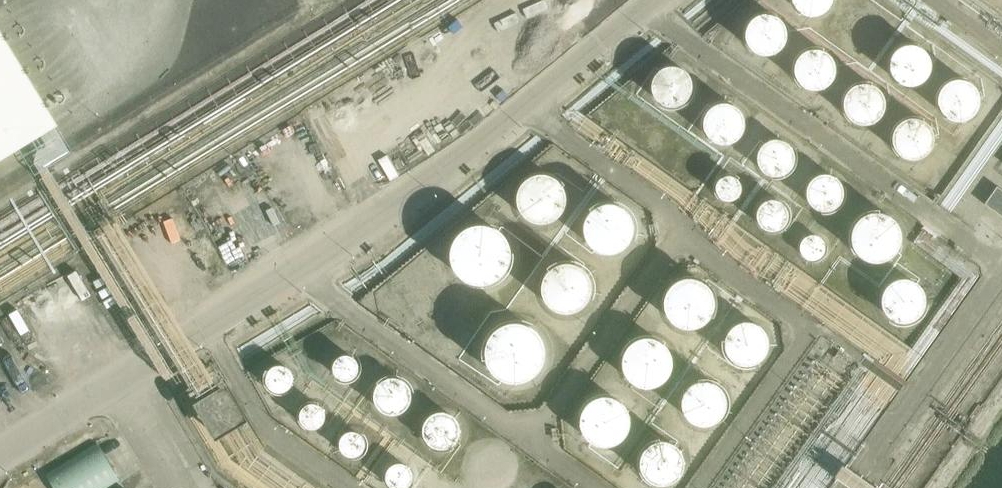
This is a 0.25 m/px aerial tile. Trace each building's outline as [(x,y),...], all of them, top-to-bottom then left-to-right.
[(795,2),(798,7),(802,11),(807,13),(812,14),(817,14),(822,12),(827,9),(830,5),(832,0),(794,0),(795,2)] [(860,47),(885,32),(868,5),(844,21),(860,47)] [(791,38),(791,33),(791,27),(789,22),(785,18),(781,15),(776,12),(771,11),(766,12),(760,13),(756,16),(752,20),(750,25),(748,30),(748,35),(750,41),(752,45),(756,49),(761,52),(766,54),(771,54),(776,53),(781,51),(785,47),(789,43),(791,38)] [(64,120),(0,15),(0,158),(64,120)] [(837,76),(838,70),(837,65),(835,59),(832,55),(827,51),(822,49),(816,48),(811,49),(805,51),(801,55),(797,59),(795,65),(794,70),(795,76),(797,81),(801,86),(805,89),(811,91),(816,92),(822,91),(827,89),(832,86),(835,81),(837,76)] [(929,75),(930,69),(929,63),(927,58),(923,53),(918,50),(912,48),(906,48),(900,50),(895,53),(891,58),(889,63),(888,69),(889,75),(891,80),(895,85),(900,88),(906,90),(912,90),(918,88),(923,85),(927,80),(929,75)] [(691,93),(692,87),(691,81),(688,76),(684,72),(678,70),(672,70),(666,72),(662,76),(659,81),(658,87),(659,93),(662,98),(666,102),(672,104),(678,104),(684,102),(688,98),(691,93)] [(980,107),(980,102),(980,96),(978,91),(975,87),(970,84),(966,82),(960,81),(955,81),(950,83),(945,85),(942,89),(939,94),(938,99),(938,104),(939,110),(942,114),(945,118),(950,121),(955,123),(960,123),(966,122),(970,120),(975,116),(978,112),(980,107)] [(887,111),(888,105),(887,100),(885,95),(882,90),(878,87),(873,84),(867,83),(862,84),(857,86),(852,88),(848,93),(846,97),(844,103),(844,108),(846,113),(848,118),(852,122),(857,125),(862,127),(867,127),(873,126),(878,124),(882,120),(885,116),(887,111)] [(741,131),(742,125),(741,120),(738,115),(734,111),(729,109),(723,109),(718,111),(713,115),(710,120),(709,126),(710,131),(713,136),(718,140),(723,142),(729,142),(734,140),(739,136),(741,131)] [(933,145),(934,139),(933,134),(931,128),(927,124),(922,121),(916,119),(911,119),(905,121),(900,124),(896,128),(894,134),(893,139),(894,145),(896,150),(900,155),(905,158),(911,159),(916,159),(922,158),(927,155),(931,150),(933,145)] [(794,166),(795,161),(794,156),(792,152),(788,148),(783,146),(778,146),(773,147),(769,150),(766,154),(764,158),(764,164),(765,169),(769,173),(773,175),(778,177),(783,176),(788,174),(792,171),(794,166)] [(571,196),(571,191),(571,185),(569,180),(565,175),(561,172),(555,170),(550,169),(544,170),(539,172),(534,175),(531,180),(529,185),(528,191),(529,196),(531,202),(535,206),(539,209),(544,212),(550,212),(555,212),(561,209),(565,206),(569,201),(571,196)] [(717,194),(721,199),(727,202),(733,201),(739,197),(741,191),(740,185),(737,180),(731,177),(724,178),(719,182),(716,188),(717,194)] [(843,202),(844,196),(843,191),(841,186),(837,183),(833,180),(827,179),(822,180),(817,182),(814,186),(811,191),(810,196),(811,201),(813,206),(817,210),(822,212),(827,213),(832,212),(837,210),(841,206),(843,202)] [(997,188),(985,205),(1001,216),(1001,191),(997,188)] [(760,215),(761,223),(766,229),(773,232),(781,231),(788,226),(791,219),(790,211),(785,205),(778,202),(770,203),(764,208),(760,215)] [(903,241),(904,235),(903,230),(902,225),(899,220),(896,216),(892,212),(887,210),(882,208),(876,208),(871,208),(866,210),(861,212),(857,216),(853,220),(851,225),(849,230),(849,235),(849,241),(851,246),(853,251),(857,255),(861,258),(866,261),(871,262),(876,263),(882,262),(887,261),(892,258),(896,255),(899,251),(902,246),(903,241)] [(630,236),(631,230),(630,225),(628,220),(624,215),(620,212),(615,210),(609,209),(604,210),(599,212),(594,216),(591,220),(589,225),(588,231),(589,236),(591,241),(594,246),(599,249),(604,251),(610,252),(615,251),(620,249),(625,245),(628,241),(630,236)] [(511,264),(511,259),(511,253),(509,248),(506,243),(503,238),(499,234),(494,232),(488,230),(483,229),(477,229),(471,231),(466,233),(462,236),(458,240),(455,245),(453,250),(452,256),(452,262),(453,267),(455,273),(458,277),(462,281),(466,285),(472,287),(477,288),(483,289),(488,288),(494,286),(499,283),(503,279),(507,275),(509,270),(511,264)] [(804,254),(810,258),(817,259),(823,256),(827,251),(828,244),(825,237),(820,233),(813,232),(806,235),(802,241),(801,248),(804,254)] [(589,295),(589,289),(589,284),(587,279),(583,275),(579,272),(574,270),(569,269),(564,270),(559,272),(555,275),(552,279),(550,284),(549,290),(550,295),(552,300),(555,304),(559,307),(564,309),(569,310),(574,309),(579,307),(583,304),(587,299),(589,295)] [(931,297),(931,296),(931,292),(930,287),(928,282),(924,278),(922,276),(917,273),(908,270),(902,271),(896,272),(893,273),(889,277),(885,280),(883,284),(880,290),(880,296),(880,300),(881,305),(883,309),(887,314),(894,319),(903,322),(911,322),(915,320),(923,316),(926,312),(929,307),(931,302),(931,297)] [(714,310),(715,305),(714,300),(713,296),(710,291),(707,287),(703,284),(699,282),(694,281),(689,280),(684,281),(679,283),(675,286),(671,289),(668,293),(666,298),(665,303),(665,308),(666,313),(668,317),(671,321),(675,325),(679,328),(684,329),(689,330),(694,330),(698,329),(703,326),(707,323),(710,320),(713,315),(714,310)] [(542,358),(542,357),(541,351),(540,346),(537,340),(532,335),(529,333),(522,330),(518,328),(511,328),(501,331),(495,334),(492,337),(488,342),(485,348),(484,353),(484,358),(485,364),(486,369),(489,374),(492,378),(496,381),(502,384),(509,386),(514,386),(519,386),(525,384),(530,381),(534,378),(537,374),(540,369),(541,363),(542,358)] [(766,352),(767,346),(766,340),(762,334),(758,330),(752,328),(746,328),(740,330),(735,334),(732,340),(731,346),(732,352),(735,357),(740,361),(746,363),(752,363),(758,361),(762,357),(766,352)] [(364,359),(364,358),(362,351),(359,346),(354,343),(348,341),(341,342),(336,345),(331,351),(330,357),(330,363),(334,369),(337,372),(340,374),(346,375),(352,374),(358,370),(362,365),(364,359)] [(668,369),(668,363),(668,358),(666,353),(662,348),(658,345),(653,343),(647,342),(642,343),(637,345),(632,348),(629,353),(627,358),(626,363),(627,369),(629,374),(632,378),(637,382),(642,384),(647,384),(653,384),(658,382),(662,378),(666,374),(668,369)] [(289,373),(287,366),(283,360),(277,357),(271,356),(267,356),(263,358),(259,361),(255,366),(254,373),(256,380),(260,385),(265,389),(271,390),(278,389),(283,385),(287,380),(289,373)] [(411,394),(411,393),(411,387),(409,384),(405,377),(398,373),(395,371),(390,371),(385,371),(381,373),(374,377),(369,384),(367,392),(369,401),(371,404),(374,408),(380,413),(388,415),(396,414),(400,412),(403,410),(406,407),(409,402),(411,394)] [(724,411),(725,405),(724,400),(722,395),(719,390),(714,387),(709,385),(703,385),(698,386),(693,389),(689,392),(686,397),(684,402),(684,408),(686,413),(689,418),(693,422),(698,424),(703,426),(709,425),(714,423),(719,420),(722,416),(724,411)] [(322,411),(322,410),(321,404),(319,401),(317,398),(311,394),(304,393),(300,394),(297,396),(292,399),(289,404),(288,411),(289,417),(291,420),(294,423),(300,426),(306,427),(312,426),(317,422),(321,417),(322,411)] [(627,427),(627,422),(627,417),(625,412),(623,408),(619,404),(615,402),(610,400),(605,399),(600,400),(595,402),(590,404),(587,408),(584,412),(582,417),(582,422),(582,427),(584,432),(587,436),(590,440),(595,443),(599,444),(605,445),(610,444),(615,443),(619,440),(622,436),(625,432),(627,427)] [(463,430),(463,429),(461,421),(457,414),(451,409),(448,408),(443,407),(434,408),(431,409),(427,412),(424,415),(421,419),(419,427),(420,432),(421,436),(423,440),(425,443),(432,448),(440,450),(447,449),(455,445),(459,441),(461,438),(463,430)] [(366,442),(366,441),(365,436),(362,431),(357,428),(352,426),(346,426),(340,429),(336,434),(335,437),(334,441),(335,447),(338,451),(342,455),(348,457),(354,456),(360,454),(363,449),(365,445),(366,442)] [(46,475),(54,487),(110,487),(121,481),(97,443),(46,475)] [(682,468),(682,463),(682,458),(680,453),(677,449),(672,445),(668,444),(662,443),(657,444),(652,446),(648,449),(645,453),(643,458),(642,463),(643,468),(645,473),(648,477),(652,480),(657,482),(663,483),(668,482),(673,480),(677,477),(680,473),(682,468)] [(409,475),(408,468),(405,464),(399,459),(393,457),(389,457),(385,458),(379,462),(375,468),(373,475),(374,479),(375,483),(378,487),(404,487),(408,483),(409,476),(409,475)]
